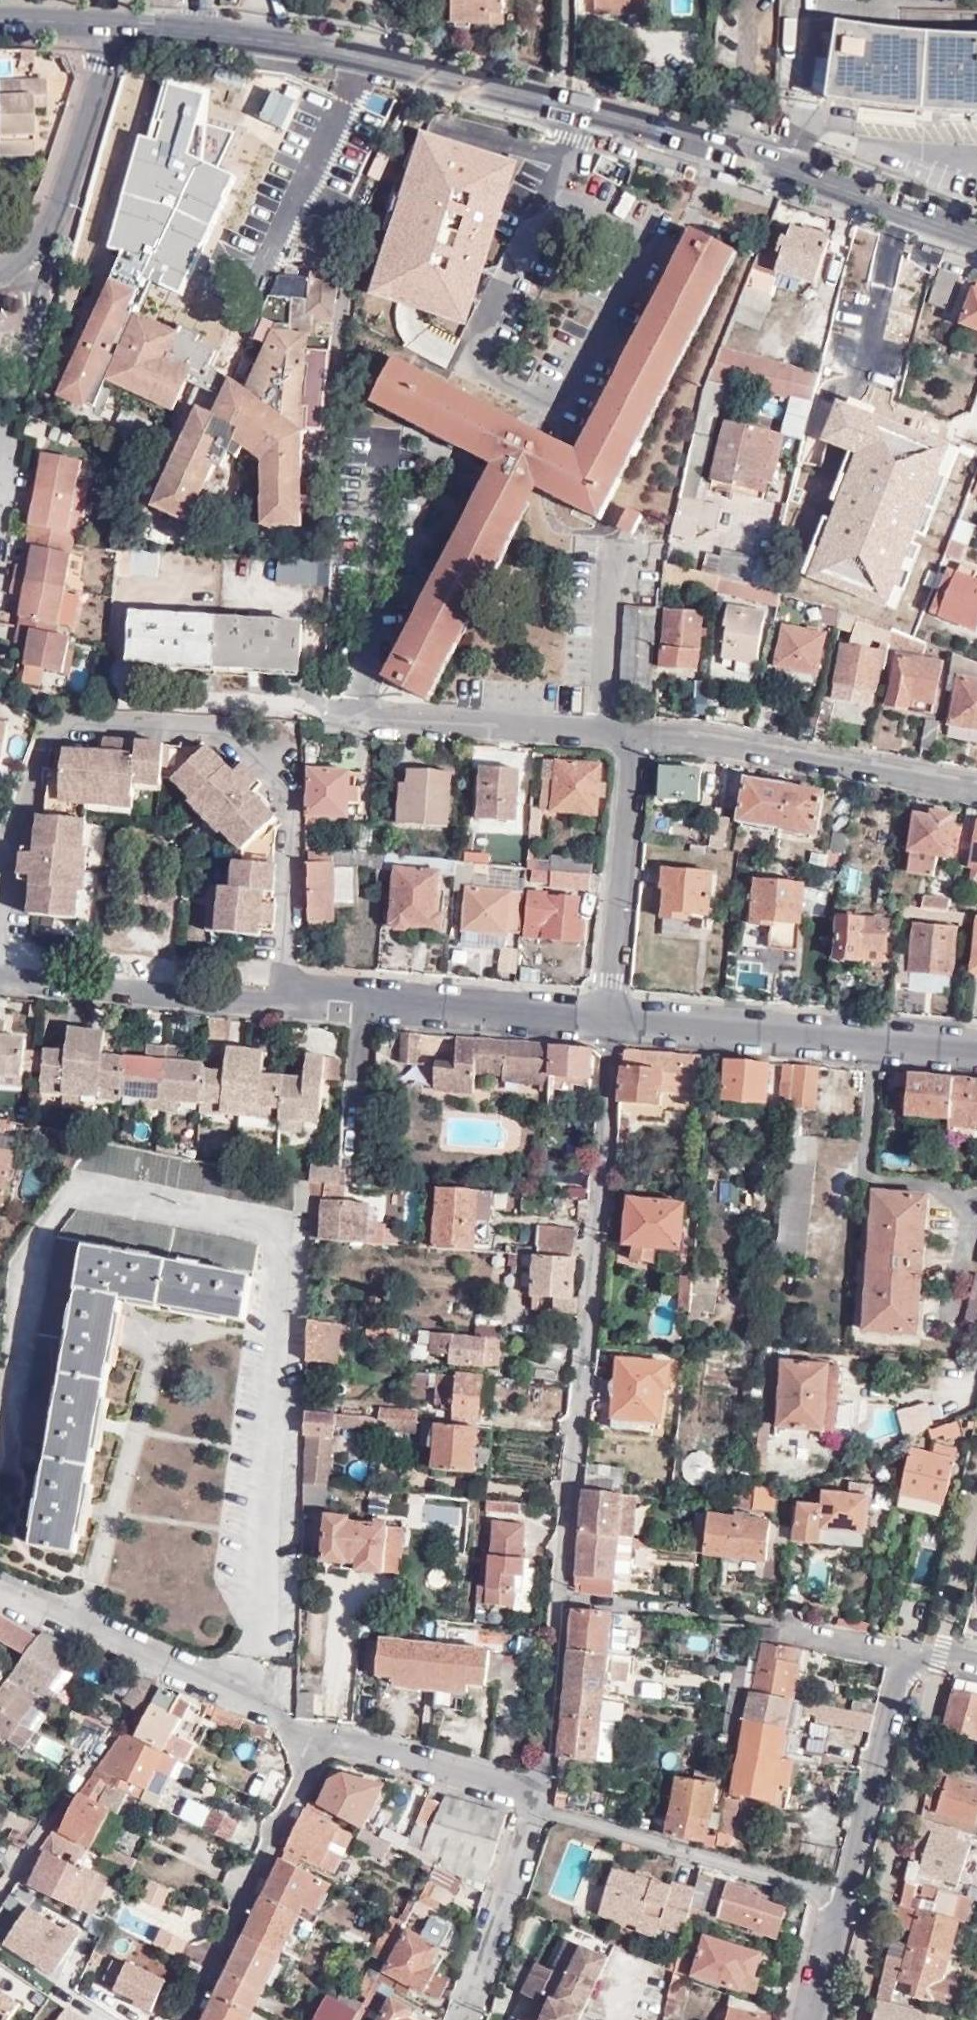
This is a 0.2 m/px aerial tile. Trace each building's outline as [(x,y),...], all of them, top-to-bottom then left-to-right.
[(451,23),(501,26),(502,0),(451,0),(451,23)] [(650,0),(594,0),(594,14),(650,13),(650,0)] [(837,28),(830,107),(900,114),(976,116),(976,39),(941,38),(883,33),(837,28)] [(142,74),(123,68),(102,138),(146,147),(147,106),(134,102),(142,74)] [(42,96),(42,81),(0,80),(0,140),(27,141),(27,107),(27,97),(42,96)] [(42,107),(42,96),(27,97),(27,107),(42,107)] [(242,109),(156,108),(155,152),(175,152),(175,167),(221,167),(221,153),(241,153),(242,109)] [(0,140),(0,153),(27,153),(27,141),(0,140)] [(419,327),(423,330),(423,329),(457,263),(453,261),(463,240),(484,200),(417,170),(393,216),(365,319),(409,344),(419,327)] [(814,283),(830,238),(786,222),(777,244),(765,239),(753,269),(771,276),(775,268),(814,283)] [(883,246),(887,236),(856,225),(853,235),(883,246)] [(532,429),(395,361),(372,404),(493,463),(399,647),(383,677),(427,701),(526,513),(523,511),(537,483),(560,495),(558,499),(598,520),(737,253),(697,232),(679,266),(580,453),(532,429)] [(137,256),(146,264),(153,256),(144,248),(137,256)] [(844,274),(830,324),(852,330),(856,314),(899,325),(899,324),(915,264),(870,253),(867,266),(863,279),(844,274)] [(848,261),(844,274),(863,279),(867,266),(848,261)] [(915,264),(899,324),(910,327),(926,268),(915,264)] [(960,279),(941,271),(929,303),(948,311),(960,279)] [(111,372),(176,403),(187,381),(223,399),(215,417),(207,413),(160,510),(188,524),(215,466),(222,469),(229,454),(230,453),(234,443),(243,449),(244,447),(259,458),(266,448),(272,453),(271,526),(301,526),(302,437),(306,430),(322,432),(331,338),(318,337),(311,336),(313,315),(334,317),(338,278),(313,275),(310,301),(271,297),(253,335),(270,343),(246,392),(229,380),(232,375),(213,365),(219,353),(199,343),(203,337),(181,326),(178,333),(138,314),(141,307),(132,303),(138,291),(112,278),(57,394),(83,406),(85,402),(88,396),(97,400),(107,379),(108,379),(111,372)] [(739,304),(763,313),(771,295),(747,284),(739,304)] [(962,324),(976,330),(976,284),(962,324)] [(739,304),(733,320),(757,329),(763,313),(739,304)] [(334,317),(313,315),(311,336),(318,337),(320,322),(333,324),(334,317)] [(414,346),(423,330),(419,327),(409,344),(414,346)] [(721,348),(709,378),(791,398),(810,403),(811,400),(817,374),(721,348)] [(108,379),(173,410),(176,403),(111,372),(108,379)] [(720,506),(703,502),(695,500),(699,484),(701,475),(702,475),(722,384),(708,380),(703,394),(672,534),(695,539),(698,525),(715,529),(720,506)] [(826,401),(864,415),(869,402),(860,399),(859,401),(831,390),(826,401)] [(85,402),(94,406),(97,400),(88,396),(85,402)] [(791,398),(790,401),(808,407),(810,403),(791,398)] [(786,434),(786,435),(800,438),(808,407),(790,401),(782,433),(786,434)] [(802,438),(810,403),(808,407),(800,438),(802,438)] [(160,510),(207,413),(199,410),(153,507),(160,510)] [(728,420),(714,480),(719,481),(717,488),(765,500),(769,483),(774,484),(786,435),(786,434),(782,433),(728,420)] [(946,474),(844,436),(796,560),(899,599),(946,474)] [(236,458),(243,449),(234,443),(230,453),(236,458)] [(264,461),(263,526),(271,526),(272,453),(266,448),(259,458),(264,461)] [(35,492),(83,501),(84,502),(87,486),(77,484),(81,462),(42,454),(40,467),(35,492)] [(33,492),(35,492),(40,467),(35,466),(30,491),(33,492)] [(699,484),(695,500),(703,502),(707,485),(699,484)] [(29,524),(67,532),(70,515),(79,516),(82,516),(84,502),(83,501),(33,492),(30,491),(27,505),(33,506),(29,524)] [(641,518),(627,510),(618,527),(631,535),(641,518)] [(27,536),(69,544),(73,545),(79,516),(70,515),(67,532),(29,524),(27,536)] [(961,560),(972,525),(957,520),(945,555),(961,560)] [(33,548),(71,555),(73,545),(69,544),(27,536),(21,566),(29,567),(33,548)] [(13,580),(59,588),(64,590),(71,555),(33,548),(29,567),(21,566),(16,565),(13,580)] [(760,587),(768,560),(723,548),(721,556),(716,575),(745,583),(760,587)] [(156,576),(158,551),(115,549),(112,575),(156,576)] [(721,556),(709,553),(704,572),(710,574),(716,575),(721,556)] [(317,583),(319,559),(277,557),(277,582),(317,583)] [(773,562),(768,560),(760,587),(767,589),(770,576),(773,562)] [(961,563),(949,590),(942,586),(931,611),(976,631),(976,630),(976,570),(961,563)] [(775,591),(767,589),(760,587),(745,583),(716,575),(715,591),(772,607),(775,591)] [(18,627),(49,633),(56,634),(59,620),(64,593),(64,590),(59,588),(13,580),(11,594),(24,596),(18,627)] [(59,620),(73,622),(78,596),(64,593),(59,620)] [(652,607),(621,604),(616,696),(646,699),(652,607)] [(761,612),(726,606),(716,654),(752,661),(761,612)] [(832,626),(835,609),(820,606),(816,621),(832,626)] [(885,640),(887,629),(835,609),(832,626),(851,632),(848,645),(839,642),(828,699),(868,707),(875,667),(880,669),(885,640)] [(697,669),(702,615),(665,611),(661,665),(697,669)] [(302,623),(132,612),(128,661),(299,671),(302,623)] [(820,633),(778,626),(770,665),(813,673),(820,633)] [(23,666),(60,673),(67,636),(62,636),(49,633),(18,627),(16,642),(27,644),(23,666)] [(924,642),(912,637),(887,629),(885,640),(920,652),(924,642)] [(60,673),(69,675),(76,638),(67,636),(60,673)] [(938,662),(896,653),(885,703),(905,707),(906,701),(929,705),(938,662)] [(953,653),(950,667),(976,674),(976,662),(953,653)] [(976,728),(976,681),(957,677),(947,723),(976,728)] [(704,712),(706,683),(694,681),(692,711),(704,712)] [(920,748),(931,750),(937,725),(925,723),(920,748)] [(947,723),(946,731),(976,738),(976,728),(947,723)] [(3,763),(10,726),(0,724),(0,762),(3,763)] [(135,755),(137,741),(100,738),(98,753),(135,755)] [(199,747),(137,741),(135,755),(98,753),(91,752),(91,754),(51,751),(44,816),(39,816),(36,850),(33,881),(30,914),(77,918),(80,889),(75,889),(79,847),(84,848),(88,803),(89,793),(135,796),(136,783),(162,785),(163,777),(176,779),(196,801),(201,797),(227,826),(224,828),(243,849),(242,861),(236,861),(233,888),(223,887),(218,931),(259,935),(260,928),(263,897),(264,891),(273,891),(276,864),(273,864),(278,826),(274,822),(277,818),(255,795),(232,771),(209,746),(203,752),(199,747)] [(312,747),(301,745),(301,769),(309,769),(311,769),(312,747)] [(599,764),(543,760),(542,777),(555,778),(552,811),(596,814),(599,764)] [(243,762),(232,771),(255,795),(264,785),(243,762)] [(697,771),(659,767),(658,797),(695,801),(697,771)] [(405,784),(401,824),(443,827),(448,772),(407,768),(405,784)] [(303,814),(303,849),(308,849),(310,849),(312,814),(346,817),(347,801),(358,803),(358,789),(347,788),(349,772),(311,769),(309,769),(306,814),(303,814)] [(519,772),(480,769),(476,820),(516,823),(519,772)] [(539,809),(541,809),(552,811),(555,778),(542,777),(539,809)] [(821,794),(742,781),(734,823),(813,836),(821,794)] [(393,824),(401,824),(405,784),(397,783),(393,824)] [(134,806),(135,796),(89,793),(88,803),(134,806)] [(220,832),(224,828),(227,826),(201,797),(196,801),(194,803),(220,832)] [(964,807),(961,826),(959,835),(973,838),(967,867),(976,869),(976,822),(976,820),(976,809),(964,807)] [(594,874),(599,874),(601,859),(538,853),(541,809),(539,809),(531,808),(526,867),(532,868),(594,874)] [(930,817),(951,821),(952,816),(931,812),(930,817)] [(946,858),(952,824),(953,821),(951,821),(930,817),(914,814),(907,850),(910,851),(906,872),(932,877),(936,855),(946,858)] [(724,825),(711,823),(708,848),(721,850),(724,825)] [(959,835),(961,826),(952,824),(946,858),(955,859),(959,835)] [(844,847),(847,828),(833,826),(830,844),(844,847)] [(89,848),(84,848),(79,847),(75,889),(80,889),(85,889),(89,848)] [(33,881),(36,850),(23,848),(20,880),(33,881)] [(336,920),(335,906),(335,901),(355,900),(354,866),(358,866),(358,867),(374,868),(374,865),(384,866),(385,853),(368,852),(351,851),(310,849),(308,849),(310,935),(323,934),(323,920),(336,920)] [(384,866),(383,869),(394,870),(389,922),(436,926),(441,874),(453,875),(454,860),(385,853),(384,866)] [(454,860),(453,875),(485,878),(486,863),(463,861),(454,860)] [(354,866),(355,900),(335,901),(335,906),(352,906),(356,905),(359,903),(359,899),(358,867),(358,866),(354,866)] [(594,874),(532,868),(531,883),(592,889),(594,874)] [(710,873),(661,869),(659,889),(663,890),(660,917),(686,920),(687,911),(707,913),(710,873)] [(804,881),(754,877),(750,923),(776,926),(776,920),(800,923),(804,881)] [(463,928),(518,933),(522,889),(467,885),(463,928)] [(208,930),(218,931),(223,887),(212,886),(208,930)] [(541,922),(540,936),(580,940),(583,920),(576,919),(578,898),(528,893),(526,921),(541,922)] [(920,894),(918,908),(946,911),(948,898),(920,894)] [(277,898),(263,897),(260,928),(274,930),(277,898)] [(886,920),(837,917),(835,959),(860,959),(861,949),(885,951),(886,920)] [(524,934),(540,936),(541,922),(526,921),(524,934)] [(911,956),(898,955),(896,984),(909,985),(910,973),(951,977),(955,928),(915,924),(911,956)] [(25,1069),(27,1050),(27,1038),(7,1037),(7,1023),(0,1022),(0,1073),(3,1073),(24,1075),(25,1069)] [(65,1081),(84,1083),(89,1030),(70,1028),(67,1051),(48,1049),(47,1052),(46,1071),(44,1090),(64,1092),(65,1081)] [(102,1096),(122,1098),(122,1094),(125,1056),(105,1054),(107,1031),(89,1030),(84,1083),(102,1085),(102,1096)] [(417,1034),(400,1033),(398,1063),(415,1064),(417,1034)] [(536,1090),(545,1091),(547,1075),(550,1045),(453,1037),(452,1062),(431,1061),(429,1088),(469,1092),(470,1072),(471,1059),(500,1061),(500,1071),(538,1074),(537,1084),(536,1090)] [(146,1096),(163,1097),(167,1046),(150,1045),(149,1058),(125,1056),(122,1094),(146,1096)] [(586,1078),(589,1048),(550,1045),(547,1075),(586,1078)] [(181,1099),(202,1100),(205,1069),(206,1063),(185,1062),(186,1048),(167,1046),(163,1097),(181,1099)] [(226,1102),(242,1103),(247,1049),(230,1047),(228,1071),(205,1069),(202,1100),(202,1110),(224,1112),(226,1102)] [(260,1115),(281,1116),(285,1076),(264,1075),(266,1051),(247,1049),(242,1103),(261,1105),(260,1115)] [(25,1069),(35,1070),(36,1051),(27,1050),(25,1069)] [(699,1083),(702,1058),(625,1050),(621,1100),(660,1104),(663,1080),(699,1083)] [(36,1051),(35,1070),(46,1071),(47,1052),(36,1051)] [(281,1116),(280,1128),(302,1130),(303,1119),(305,1108),(323,1111),(328,1056),(310,1055),(307,1078),(285,1076),(281,1116)] [(500,1081),(537,1084),(538,1074),(500,1071),(500,1061),(471,1059),(470,1072),(500,1075),(500,1081)] [(770,1063),(728,1060),(724,1099),(767,1103),(770,1063)] [(793,1105),(798,1066),(788,1065),(784,1105),(793,1105)] [(815,1114),(820,1067),(798,1066),(793,1105),(782,1220),(811,1222),(819,1139),(805,1138),(808,1113),(815,1114)] [(951,1119),(956,1079),(910,1075),(907,1114),(951,1119)] [(956,1079),(951,1119),(950,1123),(976,1125),(976,1081),(956,1079)] [(64,1092),(83,1094),(84,1083),(65,1081),(64,1092)] [(84,1083),(83,1094),(102,1096),(102,1085),(84,1083)] [(145,1106),(162,1108),(163,1097),(146,1096),(145,1106)] [(163,1097),(162,1108),(180,1110),(181,1099),(163,1097)] [(224,1112),(242,1113),(242,1103),(226,1102),(224,1112)] [(242,1103),(242,1113),(260,1115),(261,1105),(242,1103)] [(305,1108),(303,1119),(322,1121),(323,1111),(305,1108)] [(71,1171),(74,1169),(78,1163),(83,1137),(79,1136),(56,1131),(53,1147),(73,1151),(63,1166),(71,1171)] [(74,1169),(293,1214),(295,1179),(276,1175),(237,1168),(158,1152),(83,1137),(78,1163),(74,1169)] [(12,1151),(0,1149),(0,1202),(12,1151)] [(313,1166),(311,1184),(338,1177),(339,1169),(313,1166)] [(311,1184),(309,1217),(309,1220),(319,1221),(319,1234),(318,1241),(358,1244),(361,1203),(336,1200),(321,1200),(323,1184),(311,1184)] [(338,1185),(323,1184),(321,1200),(336,1200),(338,1185)] [(432,1241),(427,1240),(427,1248),(472,1251),(475,1222),(486,1222),(489,1192),(436,1188),(432,1241)] [(869,1260),(919,1265),(925,1196),(875,1191),(869,1260)] [(684,1205),(627,1198),(622,1242),(631,1243),(630,1258),(650,1260),(651,1250),(679,1253),(684,1205)] [(369,1203),(361,1203),(358,1244),(366,1244),(369,1203)] [(257,1246),(76,1210),(55,1237),(16,1438),(50,1444),(31,1545),(73,1553),(123,1298),(242,1322),(257,1246)] [(504,1246),(503,1253),(506,1254),(573,1259),(575,1231),(537,1228),(534,1248),(504,1246)] [(319,1234),(309,1233),(309,1240),(318,1241),(319,1234)] [(573,1259),(506,1254),(505,1266),(515,1267),(515,1272),(519,1272),(518,1287),(532,1288),(531,1309),(537,1308),(538,1296),(548,1297),(548,1310),(572,1311),(574,1259),(573,1259)] [(912,1334),(919,1265),(869,1260),(863,1329),(912,1334)] [(976,1272),(964,1321),(975,1323),(976,1316),(976,1272)] [(691,1291),(693,1274),(681,1273),(677,1307),(690,1310),(690,1307),(691,1291)] [(713,1294),(691,1291),(690,1307),(712,1310),(713,1294)] [(305,1365),(334,1367),(338,1324),(306,1321),(305,1365)] [(395,1330),(364,1326),(363,1340),(394,1343),(395,1330)] [(449,1366),(483,1369),(486,1338),(419,1332),(418,1346),(431,1347),(431,1355),(450,1356),(449,1366)] [(497,1370),(499,1339),(486,1338),(483,1369),(497,1370)] [(670,1354),(596,1347),(593,1377),(605,1378),(605,1369),(612,1370),(613,1365),(617,1366),(617,1359),(669,1363),(670,1354)] [(681,1393),(685,1355),(670,1354),(669,1363),(617,1359),(617,1366),(616,1378),(613,1380),(611,1384),(611,1389),(611,1394),(614,1398),(614,1402),(612,1429),(649,1431),(649,1426),(634,1424),(634,1419),(659,1421),(660,1414),(669,1413),(670,1392),(681,1393)] [(781,1360),(769,1359),(764,1409),(775,1410),(781,1360)] [(820,1431),(827,1366),(786,1362),(780,1427),(820,1431)] [(838,1367),(827,1366),(820,1431),(831,1432),(838,1367)] [(478,1428),(483,1378),(412,1373),(410,1389),(427,1391),(439,1392),(438,1404),(454,1406),(452,1426),(478,1428)] [(555,1417),(557,1387),(542,1386),(540,1416),(555,1417)] [(438,1424),(452,1426),(454,1406),(438,1404),(439,1392),(427,1391),(425,1414),(418,1412),(416,1422),(438,1424)] [(614,1402),(592,1401),(590,1412),(599,1412),(598,1427),(612,1429),(614,1402)] [(912,1434),(927,1428),(927,1425),(932,1424),(927,1404),(896,1413),(903,1438),(912,1434)] [(380,1409),(379,1418),(416,1422),(418,1412),(380,1409)] [(775,1410),(764,1409),(758,1472),(768,1474),(775,1410)] [(326,1486),(328,1486),(334,1424),(335,1414),(303,1412),(301,1485),(326,1486)] [(334,1424),(352,1426),(353,1416),(335,1414),(334,1424)] [(352,1426),(437,1433),(438,1424),(416,1422),(379,1418),(353,1416),(352,1426)] [(945,1439),(960,1434),(955,1418),(929,1427),(932,1437),(943,1434),(945,1439)] [(474,1472),(478,1428),(452,1426),(438,1424),(437,1433),(433,1467),(474,1472)] [(927,1428),(912,1434),(911,1437),(927,1428)] [(911,1437),(912,1434),(903,1438),(904,1442),(911,1437)] [(934,1453),(909,1447),(899,1492),(944,1503),(957,1450),(937,1445),(934,1453)] [(583,1489),(619,1493),(621,1469),(585,1465),(583,1489)] [(869,1484),(849,1482),(847,1493),(822,1491),(820,1506),(797,1503),(793,1540),(818,1543),(819,1528),(864,1532),(869,1484)] [(301,1485),(300,1509),(324,1510),(326,1486),(301,1485)] [(778,1489),(757,1487),(755,1508),(775,1511),(778,1489)] [(631,1538),(634,1495),(619,1493),(583,1489),(578,1533),(617,1537),(630,1539),(631,1538)] [(520,1514),(521,1504),(488,1501),(487,1512),(520,1514)] [(704,1545),(709,1515),(696,1513),(692,1544),(704,1545)] [(768,1521),(709,1515),(704,1545),(704,1548),(703,1554),(773,1562),(776,1527),(768,1526),(768,1521)] [(382,1572),(387,1527),(372,1525),(350,1522),(351,1519),(326,1516),(321,1560),(358,1565),(358,1569),(382,1574),(382,1572)] [(480,1582),(478,1603),(513,1605),(513,1609),(530,1610),(534,1568),(528,1567),(523,1567),(524,1558),(521,1558),(525,1523),(494,1520),(488,1582),(480,1582)] [(402,1529),(387,1527),(382,1572),(398,1575),(402,1529)] [(578,1533),(576,1576),(612,1580),(617,1537),(578,1533)] [(617,1537),(612,1580),(626,1581),(630,1545),(630,1539),(617,1537)] [(606,1653),(609,1612),(572,1608),(568,1650),(606,1653)] [(24,1651),(35,1636),(0,1616),(0,1638),(24,1651)] [(778,1629),(753,1625),(753,1626),(750,1642),(774,1645),(778,1629)] [(50,1683),(74,1647),(39,1631),(35,1636),(24,1651),(14,1666),(25,1674),(19,1683),(40,1694),(51,1699),(58,1688),(50,1683)] [(393,1685),(433,1689),(463,1692),(467,1693),(469,1684),(485,1686),(485,1683),(499,1685),(501,1662),(502,1654),(489,1653),(489,1651),(379,1639),(379,1641),(366,1640),(363,1670),(377,1671),(377,1674),(394,1675),(393,1685)] [(794,1648),(774,1645),(750,1642),(750,1643),(748,1654),(762,1657),(755,1693),(792,1699),(799,1663),(791,1662),(794,1648)] [(801,1650),(794,1648),(791,1662),(799,1663),(801,1650)] [(602,1695),(604,1678),(628,1681),(630,1661),(605,1659),(606,1653),(568,1650),(563,1691),(602,1695)] [(745,1666),(735,1666),(727,1708),(737,1709),(741,1691),(745,1666)] [(526,1667),(523,1684),(536,1685),(538,1669),(526,1667)] [(40,1694),(19,1683),(6,1677),(0,1685),(0,1731),(22,1745),(34,1729),(22,1721),(40,1694)] [(153,1685),(156,1681),(140,1677),(121,1704),(135,1712),(153,1685)] [(976,1696),(976,1685),(958,1681),(955,1691),(976,1696)] [(119,1734),(161,1754),(165,1746),(177,1753),(185,1737),(173,1730),(187,1701),(153,1685),(135,1712),(119,1734)] [(463,1692),(433,1689),(431,1707),(462,1711),(463,1692)] [(602,1702),(602,1695),(563,1691),(562,1715),(600,1720),(616,1722),(617,1703),(602,1702)] [(955,1691),(945,1730),(976,1738),(976,1696),(955,1691)] [(781,1760),(792,1699),(755,1693),(750,1692),(740,1752),(781,1760)] [(294,1693),(294,1719),(308,1721),(310,1695),(294,1693)] [(847,1708),(804,1701),(803,1712),(816,1714),(815,1721),(856,1727),(858,1717),(864,1718),(865,1711),(853,1709),(847,1708)] [(853,1709),(865,1711),(865,1704),(854,1701),(853,1709)] [(252,1732),(257,1724),(216,1706),(211,1716),(229,1725),(233,1720),(238,1722),(237,1726),(252,1732)] [(737,1709),(727,1708),(723,1734),(733,1736),(737,1709)] [(600,1720),(562,1715),(559,1757),(575,1759),(595,1760),(600,1720)] [(91,1751),(107,1728),(84,1716),(71,1737),(91,1751)] [(169,1778),(177,1762),(161,1754),(119,1734),(90,1775),(125,1792),(141,1800),(156,1771),(169,1778)] [(780,1764),(781,1760),(740,1752),(732,1795),(744,1798),(743,1807),(770,1813),(780,1764)] [(933,1763),(923,1807),(975,1820),(976,1811),(976,1786),(947,1778),(949,1767),(933,1763)] [(794,1767),(780,1764),(770,1813),(785,1816),(794,1767)] [(154,1806),(169,1778),(156,1771),(141,1800),(154,1806)] [(316,1804),(323,1808),(361,1828),(365,1820),(383,1785),(338,1773),(331,1774),(316,1804)] [(84,1849),(88,1851),(108,1810),(116,1813),(125,1792),(90,1775),(50,1833),(84,1849)] [(665,1836),(702,1844),(714,1785),(676,1778),(665,1836)] [(440,1803),(426,1796),(415,1822),(430,1830),(424,1845),(446,1856),(442,1865),(484,1883),(507,1812),(443,1796),(440,1803)] [(721,1797),(712,1843),(728,1848),(737,1800),(721,1797)] [(307,1799),(279,1856),(294,1865),(299,1858),(317,1867),(337,1826),(319,1817),(323,1808),(316,1804),(307,1799)] [(199,1828),(226,1842),(235,1823),(209,1810),(199,1828)] [(946,1826),(920,1818),(920,1820),(946,1827),(946,1826)] [(361,1828),(374,1835),(377,1836),(381,1828),(365,1820),(361,1828)] [(946,1827),(920,1820),(905,1880),(917,1883),(920,1871),(959,1881),(969,1843),(944,1836),(946,1827)] [(317,1867),(332,1875),(354,1835),(337,1826),(317,1867)] [(377,1836),(391,1843),(404,1850),(408,1841),(381,1827),(381,1828),(377,1836)] [(374,1835),(361,1828),(354,1840),(368,1848),(374,1835)] [(23,1847),(28,1839),(11,1829),(6,1837),(23,1847)] [(18,1878),(76,1906),(94,1872),(77,1863),(84,1849),(50,1833),(18,1878)] [(368,1848),(384,1857),(391,1843),(377,1836),(374,1835),(368,1848)] [(99,1856),(128,1870),(132,1861),(104,1846),(99,1856)] [(279,1856),(261,1894),(299,1914),(303,1905),(316,1911),(330,1884),(294,1865),(279,1856)] [(453,1895),(461,1881),(436,1868),(429,1881),(453,1895)] [(685,1918),(693,1887),(672,1881),(670,1887),(615,1870),(601,1914),(639,1925),(638,1930),(658,1936),(662,1925),(666,1912),(685,1918)] [(711,1877),(697,1873),(693,1887),(685,1918),(685,1919),(696,1923),(699,1913),(702,1914),(711,1877)] [(917,1883),(905,1880),(895,1924),(915,1930),(911,1946),(948,1956),(957,1922),(963,1924),(971,1898),(940,1889),(938,1898),(937,1902),(913,1895),(917,1883)] [(760,1894),(726,1882),(715,1914),(752,1926),(750,1931),(773,1939),(783,1909),(757,1900),(760,1894)] [(922,1893),(938,1898),(940,1889),(925,1886),(922,1893)] [(261,1894),(244,1929),(281,1949),(299,1914),(261,1894)] [(117,1902),(109,1920),(143,1933),(150,1915),(117,1902)] [(685,1919),(685,1918),(666,1912),(662,1925),(682,1931),(685,1919)] [(392,1916),(371,1953),(385,1960),(402,1930),(405,1924),(392,1916)] [(427,1926),(421,1940),(436,1949),(443,1934),(427,1926)] [(153,1944),(177,1956),(185,1941),(161,1929),(153,1944)] [(244,1929),(214,1992),(250,2011),(281,1949),(244,1929)] [(402,1930),(385,1960),(374,1980),(393,1990),(404,1996),(409,1986),(423,1994),(424,1992),(434,1974),(445,1953),(436,1949),(421,1940),(402,1930)] [(757,1956),(704,1937),(693,1972),(738,1989),(744,1976),(750,1978),(757,1956)] [(604,1958),(562,1939),(549,1969),(533,1962),(519,1992),(537,2001),(529,2019),(522,2015),(519,2019),(576,2019),(604,1958)] [(911,1946),(891,1940),(889,1949),(908,1953),(905,1962),(887,1958),(878,1997),(893,2001),(899,1982),(916,1986),(914,1996),(950,2005),(955,1985),(941,1981),(948,1956),(911,1946)] [(908,1953),(889,1949),(887,1958),(905,1962),(908,1953)] [(676,1954),(672,1969),(671,1974),(681,1977),(685,1958),(676,1954)] [(93,1989),(149,2015),(164,1983),(108,1957),(93,1989)] [(36,1985),(7,1965),(0,1976),(0,2019),(12,2019),(36,1985)] [(434,1974),(424,1992),(437,1999),(448,1980),(434,1974)] [(681,1977),(671,1974),(666,1997),(680,2002),(685,1979),(681,1977)] [(374,1980),(368,1992),(386,2003),(393,1990),(374,1980)] [(201,2019),(268,2019),(250,2011),(214,1992),(201,2019)] [(361,2004),(346,1995),(342,2000),(327,1993),(312,2019),(353,2019),(361,2004)] [(765,2007),(729,1994),(724,2019),(767,2019),(763,2019),(765,2007)] [(391,2000),(380,2019),(406,2019),(404,2019),(409,2009),(391,2000)] [(877,2002),(873,2019),(927,2019),(928,2016),(877,2002)] [(65,2007),(56,2019),(85,2019),(65,2007)]
